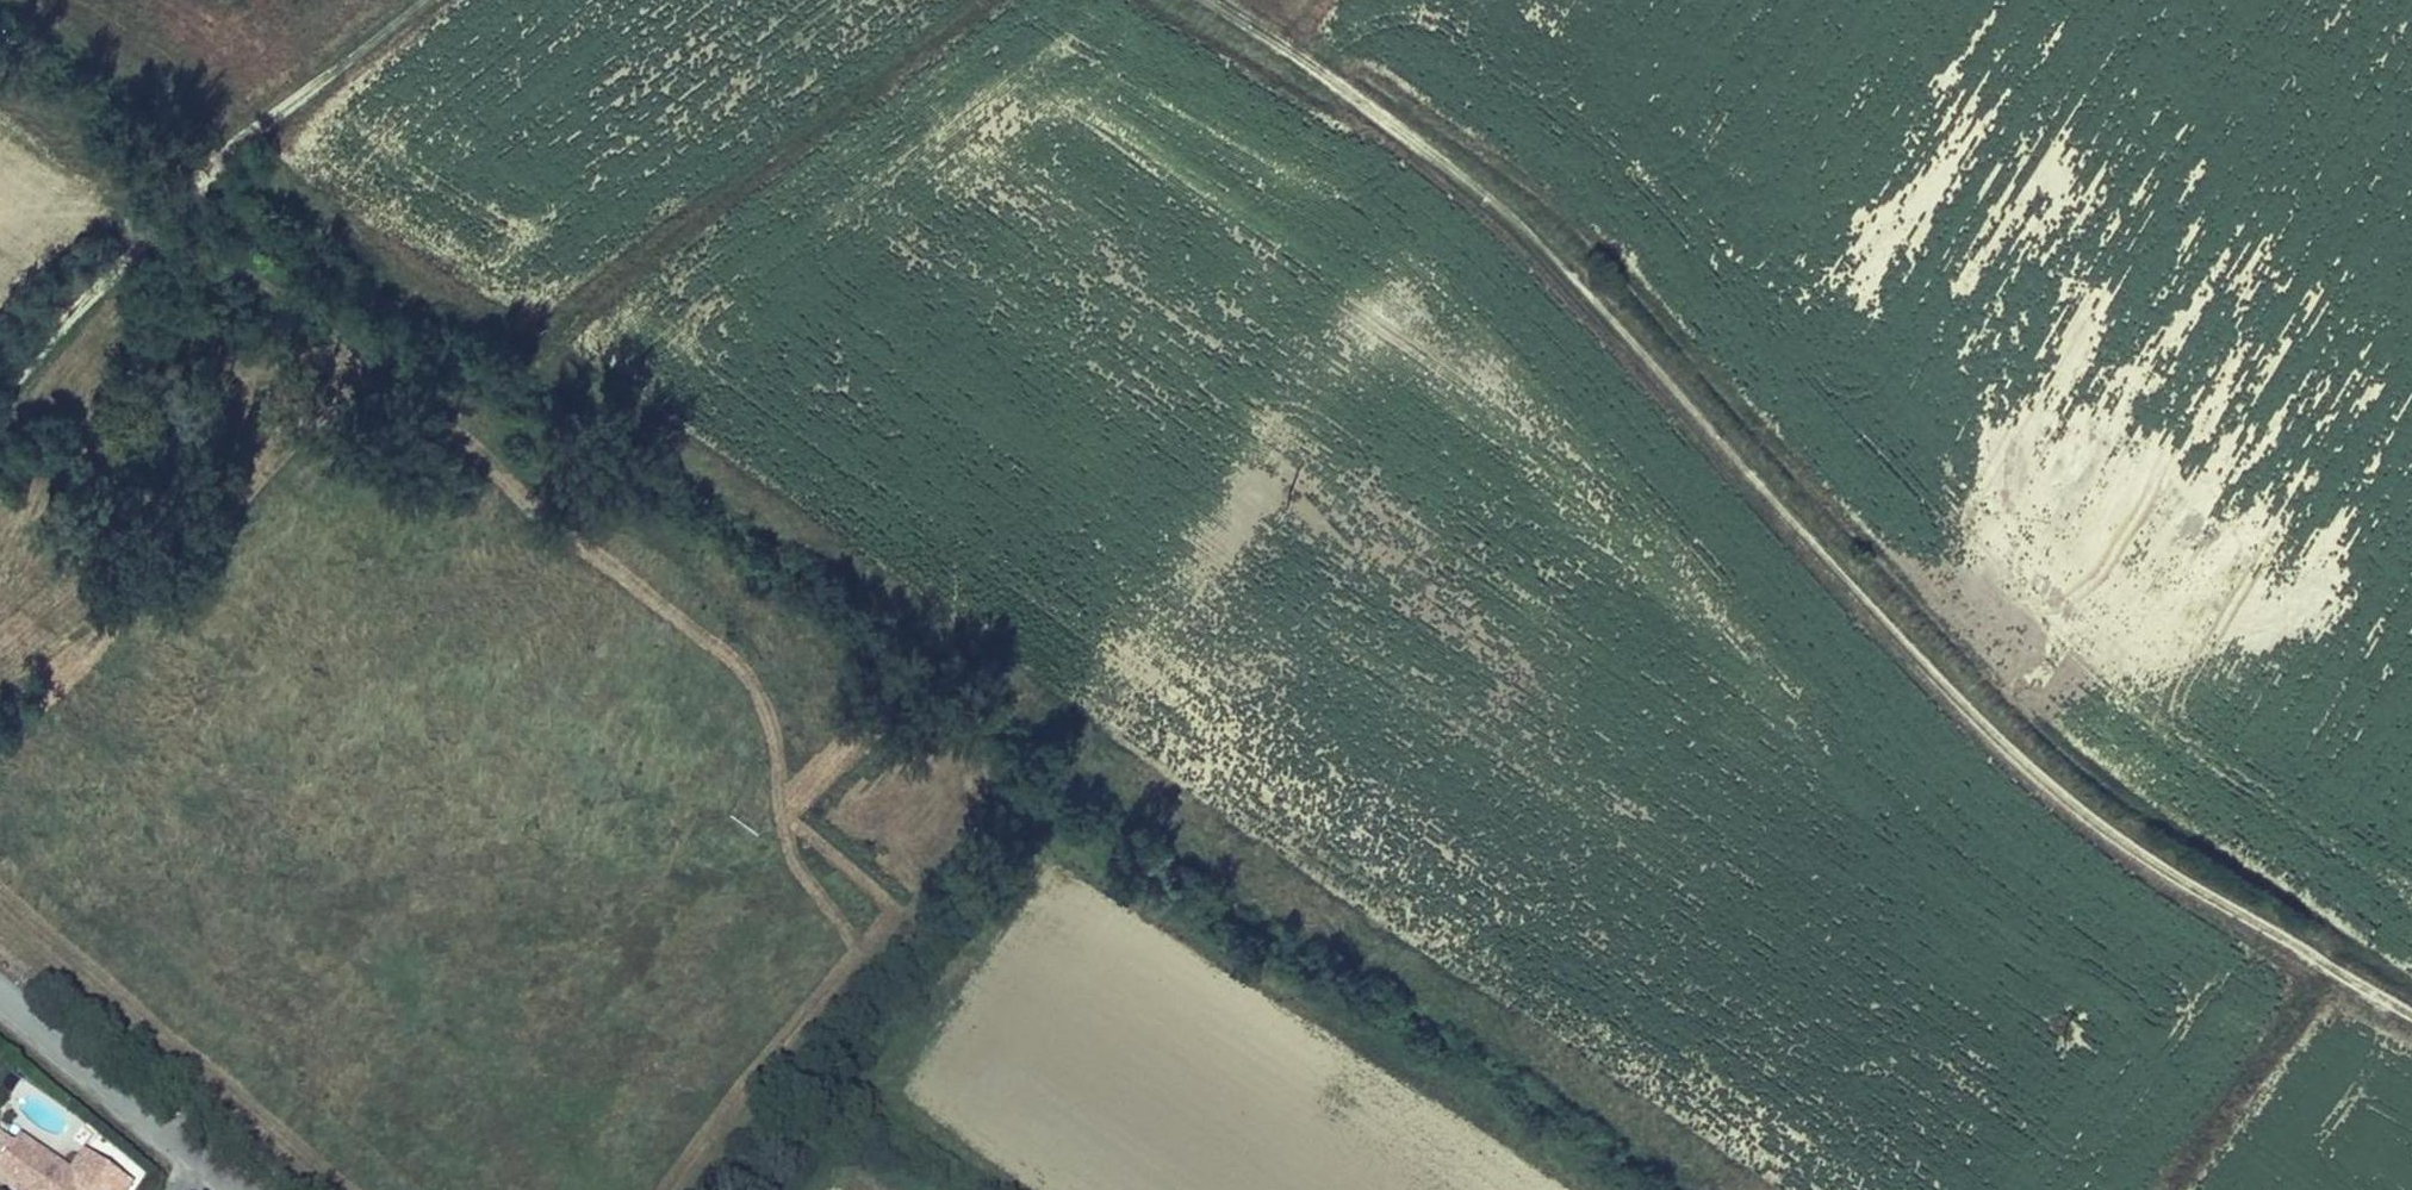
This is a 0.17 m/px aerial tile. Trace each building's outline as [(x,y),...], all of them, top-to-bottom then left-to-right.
[(22,1133),(0,1166),(0,1176),(22,1189),(33,1189),(34,1187),(38,1189),(108,1189),(22,1133)]
